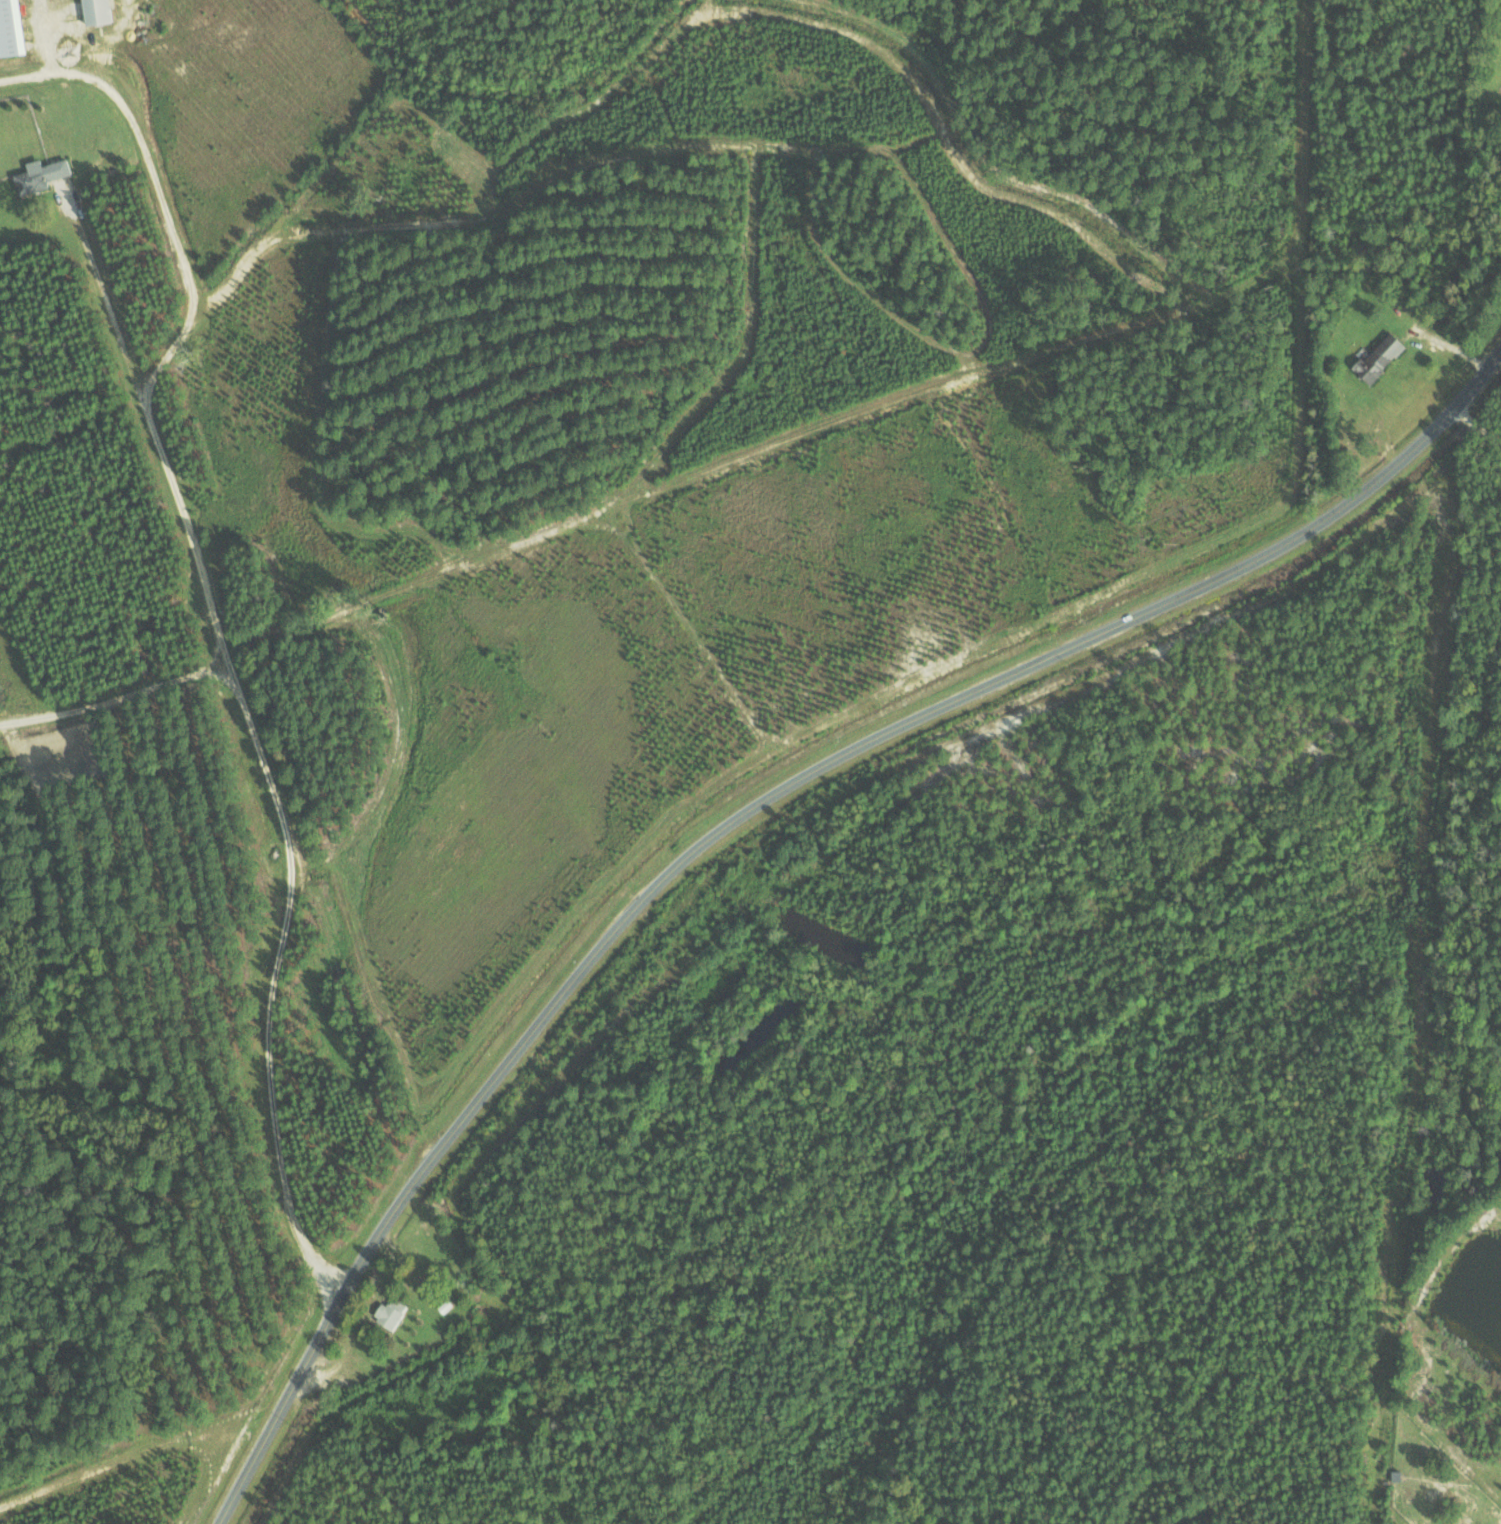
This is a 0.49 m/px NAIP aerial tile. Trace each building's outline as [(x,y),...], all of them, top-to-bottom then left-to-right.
[(30,0),(0,0),(0,31),(0,32),(6,31),(7,42),(1,43),(3,56),(36,52),(30,0)] [(116,0),(88,0),(91,25),(119,21),(116,0)] [(48,165),(46,158),(31,162),(33,170),(19,174),(25,195),(54,186),(52,181),(77,174),(72,157),(48,165)] [(1360,362),(1355,358),(1347,367),(1368,385),(1402,345),(1386,331),(1360,362)] [(398,1331),(410,1305),(395,1297),(391,1306),(385,1303),(377,1320),(398,1331)]
